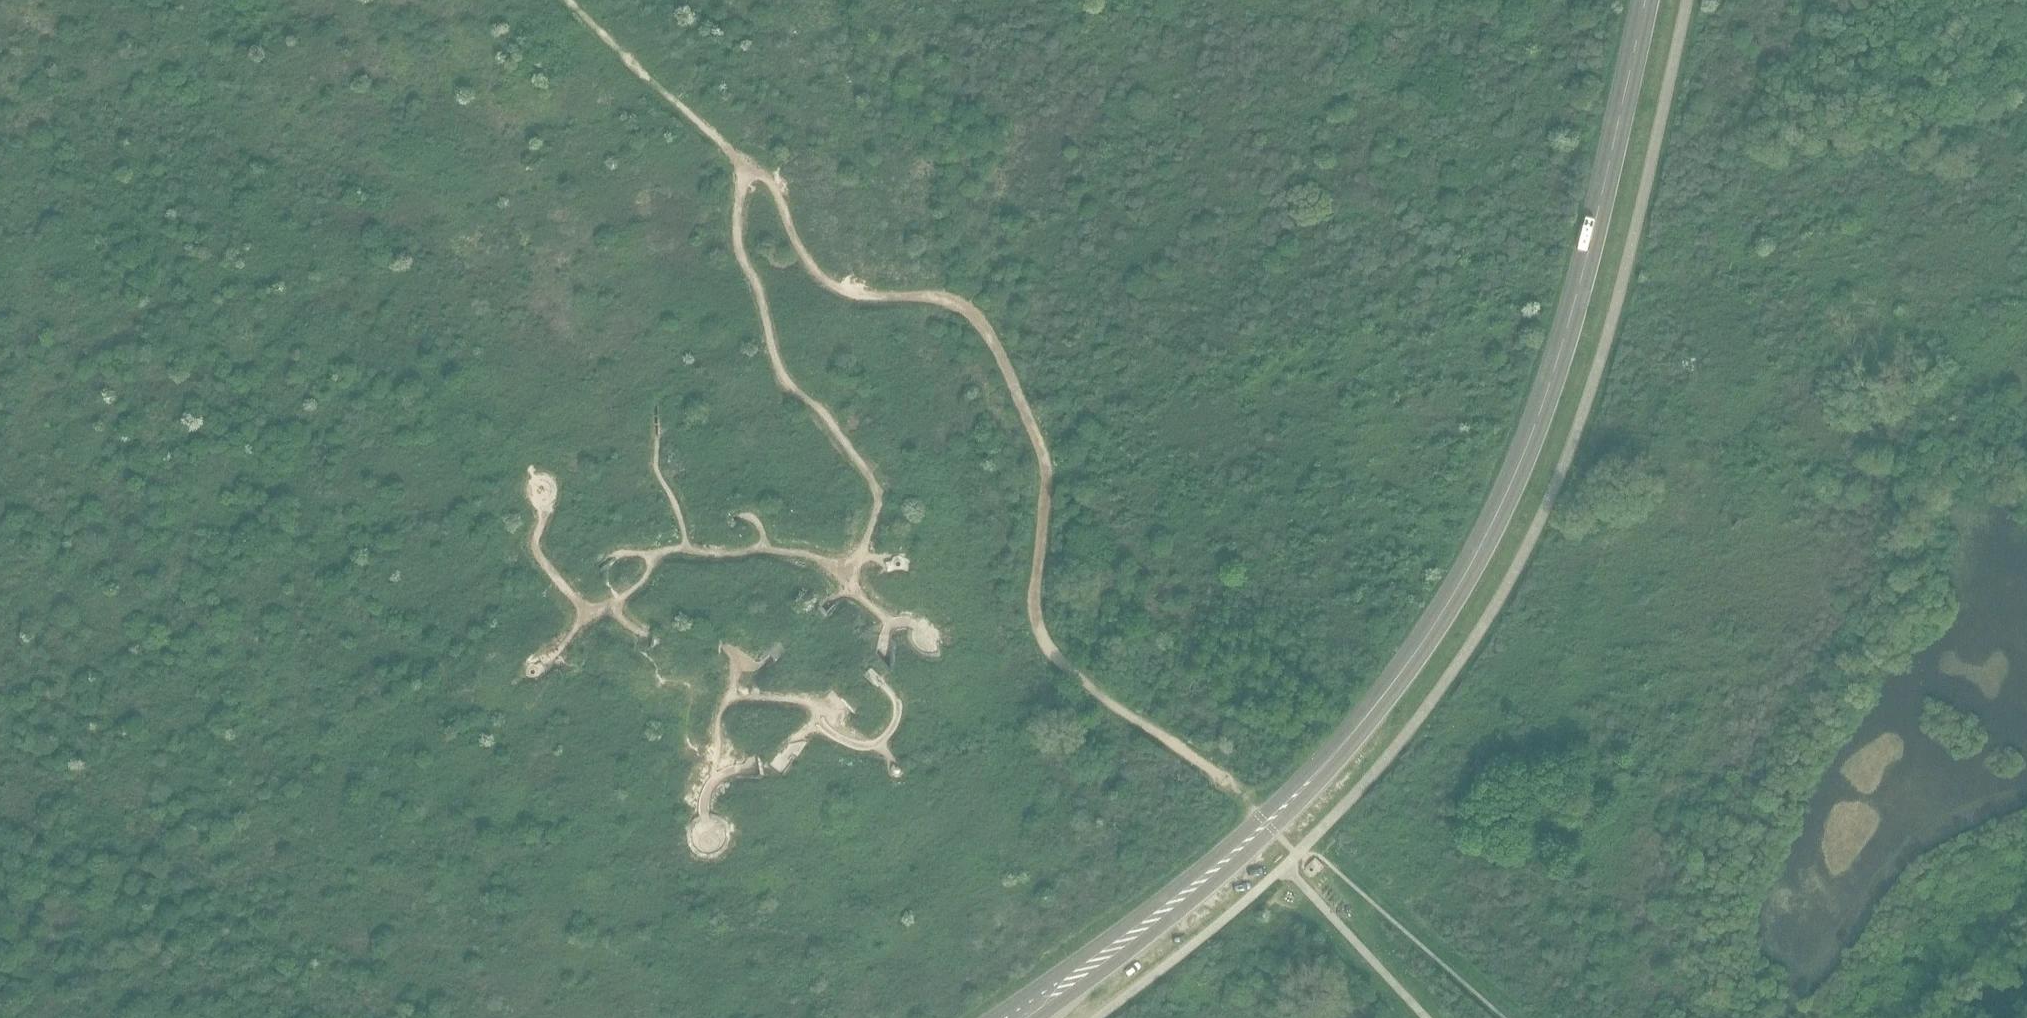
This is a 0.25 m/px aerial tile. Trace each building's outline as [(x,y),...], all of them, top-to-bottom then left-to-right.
[(733,527),(743,523),(741,519),(739,514),(730,518),(733,527)] [(888,571),(895,569),(897,570),(900,569),(902,569),(903,567),(905,565),(905,563),(904,560),(903,558),(901,557),(899,556),(897,556),(894,557),(893,559),(892,561),(885,563),(888,571)] [(818,593),(765,642),(777,655),(789,668),(841,619),(828,605),(818,593)] [(936,656),(943,652),(948,647),(950,641),(951,634),(950,627),(946,621),(941,617),(935,614),(928,613),(921,615),(915,618),(911,623),(908,630),(907,638),(910,645),(914,651),(921,655),(928,657),(936,656)] [(884,660),(875,650),(839,685),(833,691),(841,700),(858,717),(888,688),(900,677),(884,660)] [(540,673),(545,670),(540,663),(536,665),(533,664),(530,664),(528,665),(526,667),(525,670),(524,672),(525,675),(526,677),(527,679),(530,680),(532,680),(535,680),(537,679),(539,677),(540,675),(540,673)] [(828,685),(833,691),(839,685),(834,679),(828,685)] [(759,765),(761,781),(790,780),(788,749),(759,751),(759,765)] [(891,766),(890,769),(890,771),(891,773),(892,775),(894,776),(896,777),(898,777),(900,776),(902,775),(903,774),(904,772),(904,770),(903,767),(902,765),(900,764),(898,764),(895,764),(893,765),(891,766)] [(698,817),(692,821),(688,827),(686,834),(686,842),(690,849),(695,854),(702,857),(709,858),(716,856),(721,853),(726,847),(728,841),(729,834),(727,828),(723,822),(718,818),(712,815),(705,815),(698,817)] [(1314,874),(1323,866),(1315,858),(1306,867),(1306,870),(1308,873),(1310,875),(1314,874)]
